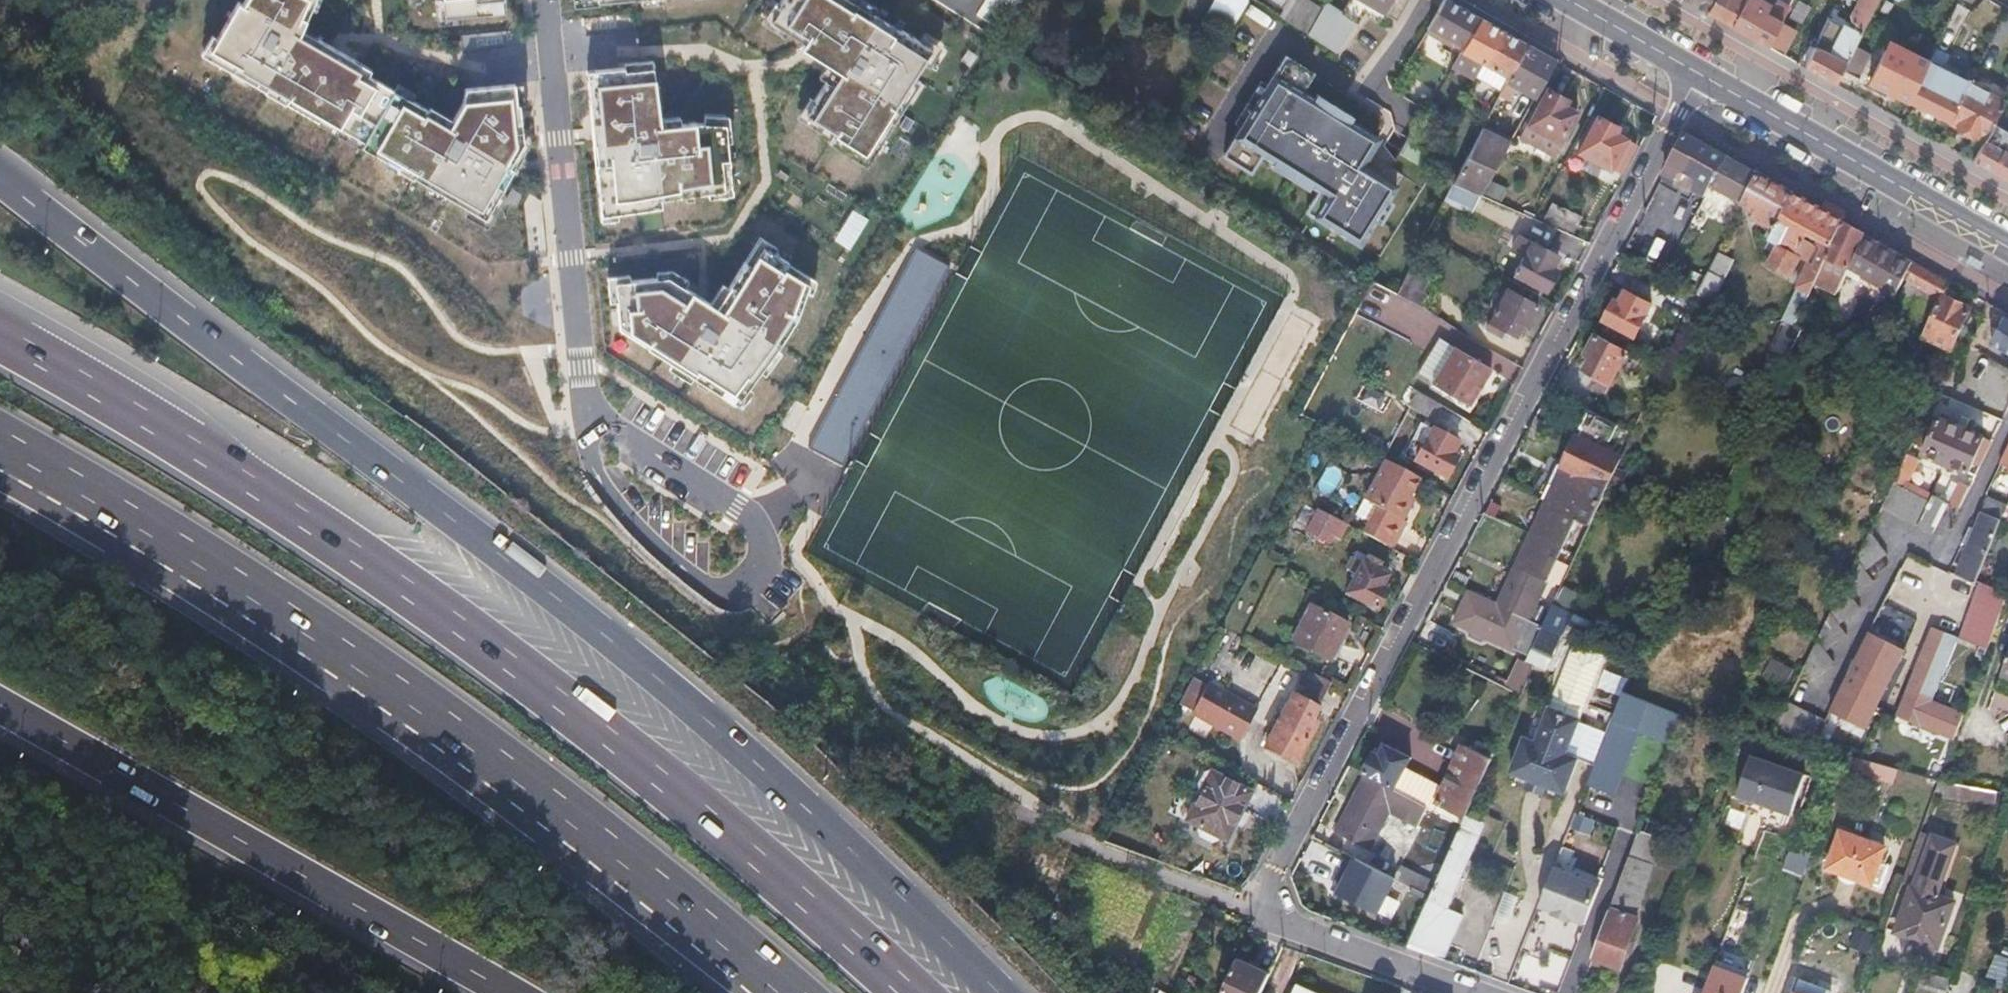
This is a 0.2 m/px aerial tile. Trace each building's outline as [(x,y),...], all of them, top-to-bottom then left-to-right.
[(524,74),(454,79),(442,100),(305,15),(313,0),(221,0),(195,42),(486,219),(533,147),(524,74)] [(517,18),(515,0),(443,0),(446,22),(517,18)] [(580,21),(732,1),(732,0),(577,0),(580,21)] [(843,202),(943,43),(876,0),(792,0),(774,29),(834,67),(780,153),(829,185),(826,192),(843,202)] [(1023,0),(940,0),(999,36),(1023,0)] [(1291,24),(1308,34),(1322,12),(1300,0),(1298,0),(1287,21),(1291,24)] [(1344,11),(1328,2),(1322,12),(1308,34),(1326,46),(1340,54),(1370,5),(1385,14),(1390,6),(1394,0),(1351,0),(1344,11)] [(1390,6),(1403,14),(1412,0),(1394,0),(1390,6)] [(1482,18),(1462,6),(1451,0),(1446,0),(1431,27),(1466,47),(1482,18)] [(1693,3),(1710,13),(1716,0),(1688,0),(1693,3)] [(1710,13),(1717,17),(1733,26),(1746,0),(1716,0),(1710,13)] [(1768,0),(1746,0),(1733,26),(1748,34),(1769,45),(1782,20),(1790,4),(1782,0),(1779,0),(1776,5),(1768,0)] [(1849,13),(1849,21),(1861,25),(1875,0),(1856,0),(1849,13)] [(1482,18),(1466,47),(1463,52),(1481,62),(1475,75),(1478,76),(1502,29),(1490,22),(1482,18)] [(1837,84),(1844,70),(1857,45),(1862,34),(1831,18),(1807,67),(1822,76),(1837,84)] [(1797,29),(1782,20),(1769,45),(1784,54),(1797,29)] [(1502,29),(1478,76),(1481,78),(1487,66),(1511,79),(1529,44),(1513,35),(1502,29)] [(1529,44),(1511,79),(1502,96),(1507,98),(1514,86),(1537,99),(1557,60),(1541,51),(1529,44)] [(1857,45),(1844,70),(1859,78),(1871,52),(1857,45)] [(1930,60),(1911,102),(1949,120),(1970,79),(1943,66),(1949,53),(1937,47),(1930,60)] [(1871,83),(1911,102),(1930,60),(1905,49),(1901,56),(1886,50),(1871,83)] [(1406,176),(1372,155),(1381,139),(1352,121),(1350,123),(1316,103),(1318,100),(1304,91),(1315,73),(1288,57),(1227,156),(1253,173),(1264,155),(1278,163),(1280,161),(1313,182),(1312,184),(1322,191),(1309,212),(1363,245),(1380,218),(1378,216),(1388,200),(1390,201),(1406,176)] [(670,65),(590,69),(608,218),(689,209),(688,204),(695,203),(694,192),(733,188),(723,101),(698,102),(694,84),(682,71),(670,65)] [(1949,120),(1987,140),(1993,126),(2007,97),(2007,90),(1974,72),(1970,79),(1949,120)] [(1547,89),(1522,137),(1555,155),(1578,112),(1566,106),(1569,100),(1547,89)] [(1598,116),(1580,152),(1622,174),(1638,144),(1617,134),(1620,129),(1598,116)] [(1456,184),(1483,196),(1512,143),(1491,132),(1492,127),(1486,125),(1456,184)] [(2007,180),(2007,134),(1993,126),(1987,140),(1975,161),(1997,173),(2007,180)] [(1712,187),(1728,157),(1706,145),(1687,134),(1663,179),(1674,185),(1679,177),(1684,180),(1688,174),(1700,181),(1695,190),(1707,196),(1712,187)] [(1740,164),(1728,157),(1712,187),(1744,204),(1759,175),(1740,164)] [(1759,175),(1744,204),(1744,205),(1757,213),(1755,219),(1770,228),(1765,240),(1774,245),(1769,254),(1763,265),(1795,281),(1805,264),(1812,268),(1802,289),(1811,293),(1815,284),(1842,223),(1842,222),(1830,215),(1825,212),(1819,208),(1759,175)] [(1483,196),(1456,184),(1446,203),(1474,215),(1483,196)] [(1546,201),(1538,216),(1578,232),(1585,217),(1546,201)] [(1850,269),(1865,234),(1853,228),(1842,223),(1815,284),(1839,295),(1850,269)] [(1558,254),(1520,234),(1513,247),(1526,254),(1516,273),(1519,274),(1515,282),(1540,295),(1544,287),(1547,288),(1558,268),(1552,265),(1558,254)] [(1879,242),(1865,234),(1850,269),(1877,284),(1871,296),(1868,294),(1866,301),(1864,300),(1852,328),(1854,331),(1863,336),(1878,308),(1888,291),(1897,296),(1906,279),(1914,262),(1893,250),(1883,245),(1880,252),(1875,249),(1879,242)] [(741,406),(818,279),(790,263),(794,256),(783,251),(780,255),(753,239),(699,312),(652,278),(595,285),(603,331),(701,381),(698,386),(709,391),(711,387),(741,406)] [(940,269),(908,252),(800,450),(809,454),(833,467),(940,269)] [(1699,269),(1710,274),(1718,257),(1708,252),(1699,269)] [(1710,274),(1700,293),(1714,300),(1733,262),(1719,255),(1718,257),(1710,274)] [(1417,258),(1410,271),(1420,277),(1427,263),(1417,258)] [(1931,271),(1914,262),(1906,279),(1941,299),(1944,292),(1950,282),(1931,271)] [(1653,288),(1647,301),(1653,304),(1675,316),(1682,302),(1653,288)] [(1508,289),(1491,321),(1516,335),(1522,323),(1527,325),(1538,305),(1508,289)] [(1801,316),(1811,293),(1802,289),(1791,312),(1801,316)] [(1897,296),(1888,291),(1878,308),(1889,313),(1897,296)] [(1617,300),(1606,321),(1637,336),(1653,304),(1647,301),(1628,292),(1622,302),(1617,300)] [(1944,292),(1941,299),(1923,336),(1950,349),(1970,309),(1955,302),(1958,299),(1944,292)] [(1830,312),(1817,340),(1835,348),(1847,320),(1830,312)] [(1992,343),(2007,352),(2007,315),(1992,343)] [(1863,336),(1854,331),(1848,344),(1857,349),(1863,336)] [(1627,353),(1596,337),(1586,358),(1591,360),(1585,373),(1599,381),(1596,387),(1606,392),(1627,353)] [(1455,345),(1433,382),(1470,405),(1492,368),(1455,345)] [(1946,354),(1924,402),(1932,405),(1942,383),(1953,388),(1964,362),(1946,354)] [(1886,383),(1895,388),(1904,368),(1894,364),(1886,383)] [(1433,421),(1442,406),(1391,376),(1386,386),(1413,402),(1409,408),(1433,421)] [(1928,414),(1923,423),(1929,425),(1922,441),(1928,444),(1923,455),(1969,475),(1984,438),(1928,414)] [(1546,422),(1537,417),(1527,434),(1537,439),(1546,422)] [(1459,441),(1422,421),(1414,436),(1426,443),(1416,460),(1447,477),(1459,455),(1454,452),(1459,441)] [(1576,437),(1622,459),(1629,446),(1582,424),(1576,437)] [(1617,470),(1622,459),(1576,437),(1498,606),(1470,592),(1456,624),(1517,651),(1579,517),(1592,523),(1612,481),(1617,470)] [(1908,454),(1894,484),(1901,487),(1904,483),(1906,484),(1919,460),(1908,454)] [(1366,499),(1379,505),(1371,521),(1366,533),(1396,548),(1409,520),(1404,518),(1423,478),(1386,459),(1366,499)] [(1617,470),(1612,481),(1623,485),(1628,475),(1617,470)] [(1957,480),(1946,501),(1957,506),(1968,486),(1957,480)] [(1894,484),(1888,497),(1939,522),(1947,503),(1933,496),(1930,502),(1901,487),(1894,484)] [(1939,522),(1888,497),(1882,508),(1934,533),(1939,522)] [(1976,585),(2007,505),(1988,498),(1983,510),(1984,511),(1957,576),(1976,585)] [(1379,505),(1366,499),(1358,515),(1371,521),(1379,505)] [(1292,529),(1305,534),(1317,511),(1304,504),(1292,529)] [(1348,524),(1320,509),(1308,531),(1328,542),(1333,533),(1341,537),(1348,524)] [(1579,517),(1517,651),(1531,657),(1535,649),(1556,604),(1592,523),(1579,517)] [(1886,551),(1871,532),(1805,668),(1812,677),(1833,660),(1826,651),(1847,634),(1838,623),(1860,605),(1853,596),(1874,579),(1865,568),(1886,551)] [(1358,573),(1347,592),(1378,609),(1389,590),(1383,586),(1389,575),(1379,570),(1383,563),(1369,556),(1366,563),(1354,556),(1348,567),(1358,573)] [(1894,583),(1831,710),(1866,728),(1904,653),(1881,641),(1888,627),(1896,631),(1915,593),(1894,583)] [(1949,649),(1952,642),(1960,645),(1974,650),(1991,604),(1978,599),(1977,603),(1962,598),(1953,623),(1948,634),(1932,628),(1883,747),(1904,756),(1917,725),(1937,733),(1946,707),(1928,699),(1949,649)] [(1311,604),(1294,639),(1331,660),(1350,625),(1311,604)] [(1575,614),(1556,604),(1535,649),(1556,658),(1575,614)] [(1937,616),(1932,628),(1948,634),(1953,623),(1937,616)] [(1960,645),(1952,642),(1949,649),(1958,652),(1960,645)] [(1555,707),(1561,694),(1589,705),(1595,692),(1593,692),(1605,658),(1579,648),(1574,659),(1573,659),(1569,670),(1568,670),(1559,693),(1557,692),(1552,706),(1555,707)] [(1773,658),(1763,676),(1783,687),(1793,669),(1773,658)] [(1515,661),(1508,683),(1520,686),(1526,665),(1515,661)] [(1333,682),(1307,668),(1276,726),(1267,744),(1266,746),(1296,761),(1306,741),(1307,741),(1321,715),(1317,712),(1333,682)] [(1196,714),(1242,738),(1245,733),(1255,714),(1259,708),(1212,683),(1211,685),(1195,676),(1180,702),(1197,712),(1196,714)] [(1627,693),(1617,716),(1616,719),(1641,729),(1672,741),(1682,714),(1627,693)] [(1589,705),(1561,694),(1555,707),(1540,745),(1527,740),(1514,773),(1532,780),(1549,786),(1566,793),(1580,760),(1596,765),(1616,719),(1617,716),(1589,705)] [(1775,728),(1812,745),(1825,721),(1788,703),(1775,728)] [(1255,714),(1245,733),(1267,744),(1276,726),(1255,714)] [(1615,793),(1641,729),(1616,719),(1596,765),(1589,783),(1615,793)] [(1821,732),(1819,745),(1847,753),(1851,740),(1821,732)] [(1367,775),(1395,790),(1406,769),(1411,759),(1387,745),(1382,755),(1376,752),(1364,773),(1367,775)] [(1437,806),(1465,819),(1466,817),(1492,759),(1463,746),(1444,790),(1437,806)] [(1792,814),(1806,777),(1751,756),(1737,794),(1740,802),(1754,807),(1761,803),(1792,814)] [(1894,768),(1851,756),(1847,769),(1891,780),(1894,768)] [(1464,822),(1465,819),(1437,806),(1444,790),(1406,769),(1395,790),(1428,807),(1462,826),(1464,822)] [(1201,792),(1187,820),(1199,826),(1197,831),(1199,836),(1203,839),(1210,842),(1214,842),(1216,841),(1233,808),(1242,812),(1251,793),(1211,772),(1208,772),(1204,774),(1200,782),(1199,786),(1198,790),(1201,792)] [(1395,790),(1367,775),(1337,832),(1368,849),(1389,810),(1418,825),(1428,807),(1395,790)] [(1549,786),(1532,780),(1529,790),(1545,796),(1549,786)] [(1996,790),(1947,782),(1943,801),(1993,809),(1996,790)] [(1464,822),(1462,826),(1436,884),(1430,897),(1408,946),(1443,959),(1460,921),(1446,914),(1462,879),(1459,878),(1481,829),(1464,822)] [(1638,832),(1592,957),(1620,968),(1638,920),(1634,919),(1662,840),(1638,832)] [(1841,834),(1829,869),(1873,884),(1885,849),(1841,834)] [(1957,848),(1921,834),(1903,884),(1912,887),(1896,931),(1913,937),(1915,931),(1941,941),(1955,902),(1939,898),(1957,848)] [(1804,877),(1813,846),(1792,840),(1783,870),(1804,877)] [(1396,879),(1358,859),(1340,893),(1379,913),(1396,879)] [(1584,922),(1600,883),(1555,866),(1539,904),(1553,909),(1551,913),(1570,920),(1571,917),(1584,922)] [(1408,886),(1430,897),(1436,884),(1414,872),(1408,886)] [(1743,892),(1730,927),(1741,931),(1754,896),(1743,892)] [(1598,933),(1583,927),(1557,992),(1575,992),(1598,933)] [(1726,935),(1720,954),(1733,958),(1739,940),(1726,935)] [(1269,975),(1238,961),(1224,992),(1261,992),(1269,975)] [(1706,992),(1741,992),(1747,977),(1716,965),(1706,992)] [(1915,992),(1944,992),(1949,978),(1922,969),(1915,992)] [(1801,992),(1824,992),(1825,990),(1798,979),(1793,990),(1801,992)]
